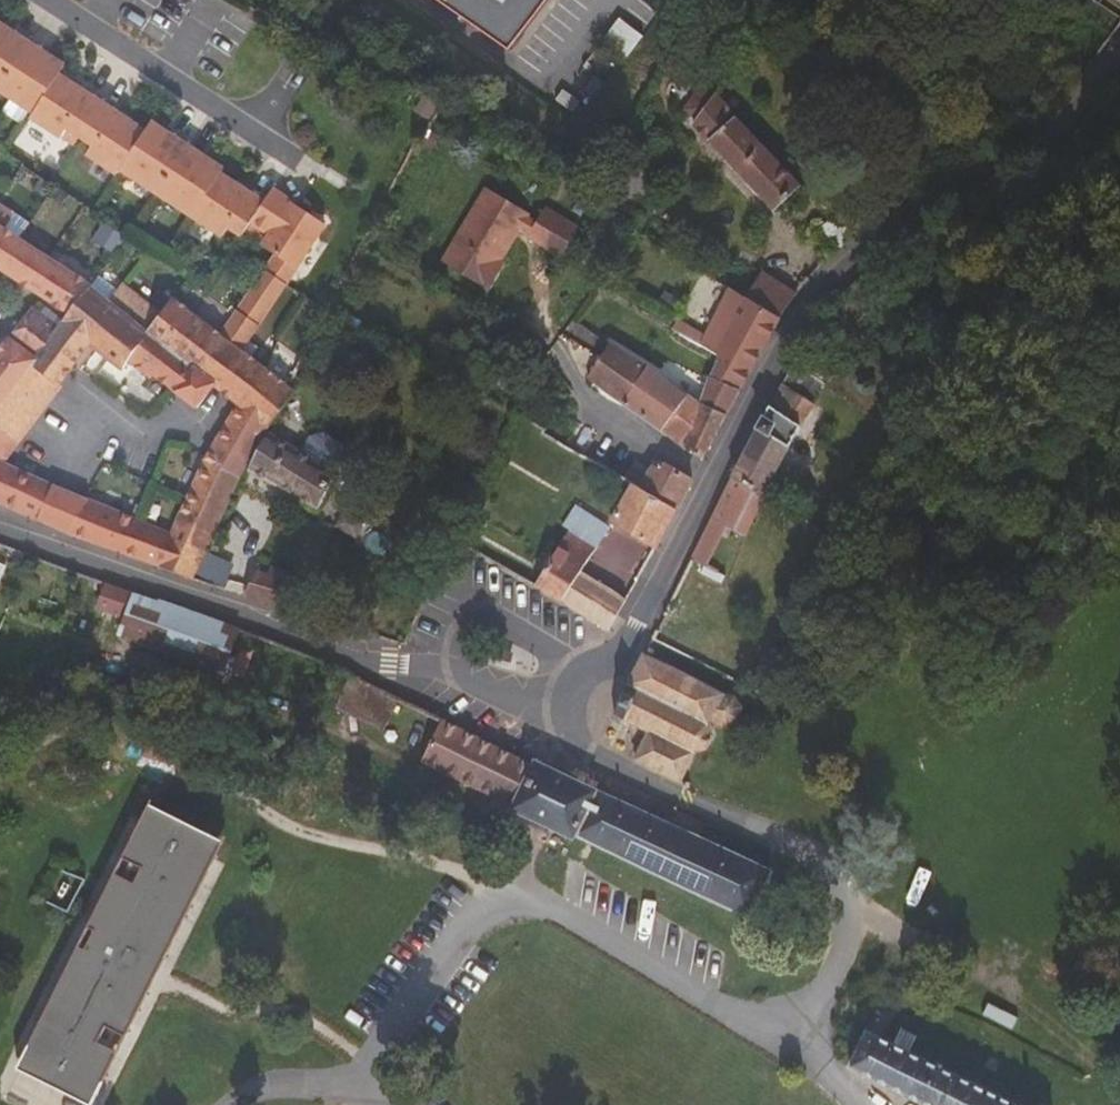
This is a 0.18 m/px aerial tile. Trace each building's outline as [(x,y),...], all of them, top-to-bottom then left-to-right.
[(501,48),(540,0),(433,0),(501,48)] [(270,256),(289,270),(319,225),(269,191),(260,202),(214,172),(218,166),(148,118),(140,126),(55,69),(60,59),(0,18),(0,89),(35,113),(31,120),(56,138),(63,130),(90,149),(82,158),(112,178),(117,172),(216,240),(223,234),(238,243),(247,232),(266,243),(262,251),(270,256)] [(783,182),(674,76),(658,88),(665,112),(759,207),(783,182)] [(643,162),(619,147),(602,178),(624,192),(643,162)] [(541,240),(562,210),(529,189),(520,202),(472,173),(430,245),(474,271),(489,250),(484,245),(501,215),(510,220),(541,240)] [(0,392),(0,433),(54,363),(78,331),(117,359),(129,345),(195,388),(204,377),(233,398),(199,442),(154,510),(76,477),(57,522),(194,574),(213,535),(249,456),(292,389),(286,383),(232,346),(214,332),(164,296),(157,305),(96,262),(112,240),(98,228),(76,254),(86,263),(76,280),(42,333),(31,348),(0,392)] [(51,304),(40,320),(15,303),(0,324),(0,392),(31,348),(42,333),(76,280),(0,228),(0,271),(51,304)] [(270,256),(214,332),(232,346),(289,270),(270,256)] [(773,311),(790,282),(755,260),(738,286),(773,311)] [(727,393),(773,311),(738,286),(705,264),(669,326),(675,331),(690,340),(681,358),(678,365),(727,393)] [(690,340),(675,331),(665,350),(681,358),(690,340)] [(573,382),(610,405),(630,368),(593,347),(582,361),(573,382)] [(716,417),(727,393),(678,365),(662,387),(699,407),(716,417)] [(630,368),(610,405),(638,422),(678,447),(699,407),(662,387),(630,368)] [(828,401),(798,386),(711,548),(747,567),(773,519),(766,515),(769,511),(771,512),(805,445),(793,442),(806,416),(816,422),(828,401)] [(708,432),(716,417),(699,407),(678,447),(695,458),(708,432)] [(326,493),(345,457),(277,423),(258,460),(326,493)] [(31,509),(49,466),(0,444),(0,495),(31,509)] [(617,462),(609,478),(624,489),(665,513),(685,476),(658,460),(650,472),(639,464),(633,472),(617,462)] [(49,466),(31,509),(48,518),(57,522),(76,477),(68,474),(49,466)] [(665,513),(624,489),(603,524),(644,552),(665,513)] [(550,533),(523,583),(553,599),(570,566),(591,527),(556,504),(544,528),(550,533)] [(225,587),(236,562),(208,550),(197,575),(225,587)] [(254,567),(243,591),(280,605),(295,567),(273,558),(267,571),(254,567)] [(570,566),(553,599),(569,608),(586,577),(570,566)] [(586,577),(569,608),(602,629),(619,599),(586,577)] [(239,646),(101,593),(92,613),(115,623),(112,636),(224,682),(239,646)] [(380,620),(373,640),(393,647),(402,627),(380,620)] [(633,761),(682,785),(683,783),(695,753),(702,753),(707,749),(712,740),(713,735),(711,728),(713,724),(722,727),(724,724),(728,724),(734,723),(738,720),(741,716),(743,708),(740,701),(734,696),(725,693),(642,653),(630,672),(631,680),(635,687),(639,690),(623,720),(645,733),(633,761)] [(392,712),(343,690),(335,708),(382,730),(392,712)] [(313,698),(303,721),(317,727),(326,704),(313,698)] [(441,720),(421,760),(511,805),(531,761),(441,720)] [(511,805),(508,810),(573,843),(575,837),(598,789),(600,783),(534,755),(531,761),(511,805)] [(575,837),(750,922),(773,870),(598,789),(575,837)] [(15,1069),(85,1104),(91,1104),(222,841),(149,803),(15,1069)] [(847,1068),(920,1104),(1023,1104),(865,1028),(847,1068)]
